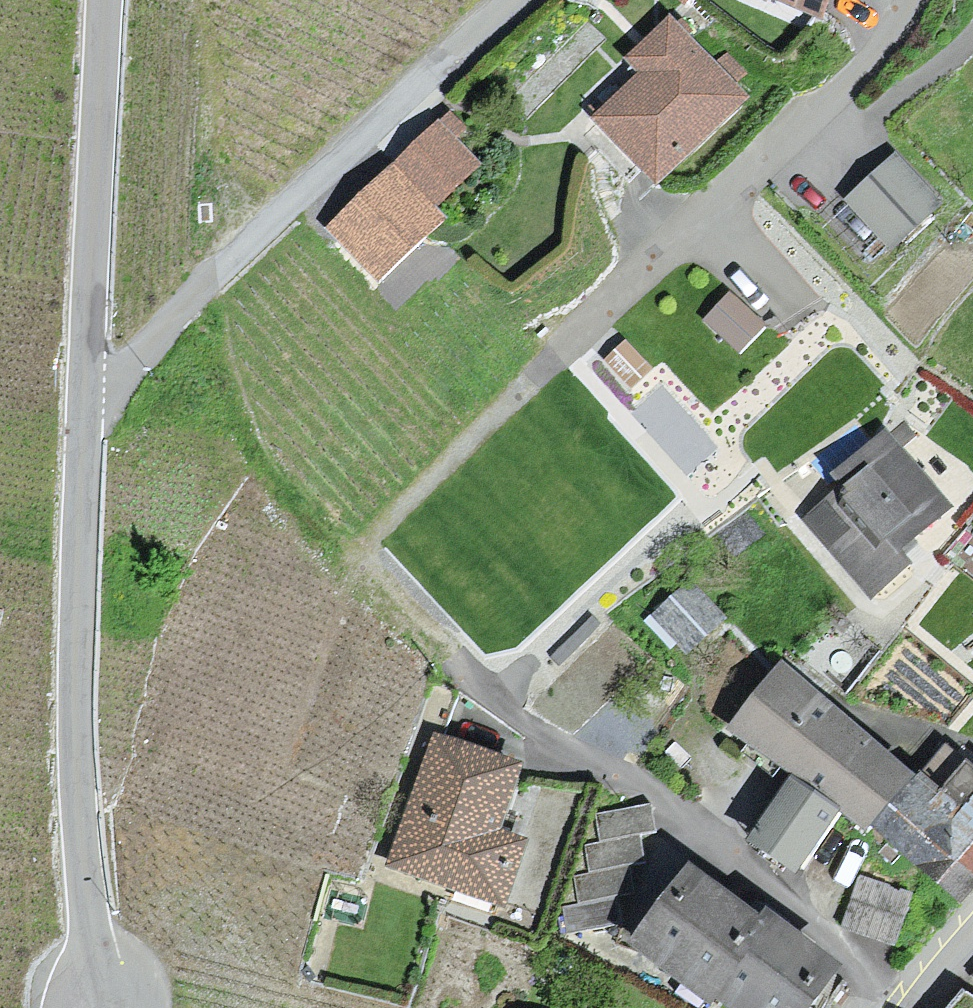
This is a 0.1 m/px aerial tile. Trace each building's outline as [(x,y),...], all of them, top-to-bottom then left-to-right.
[(670,8),(679,0),(662,0),(670,8)] [(828,15),(833,0),(789,0),(828,15)] [(745,96),(669,17),(628,57),(643,73),(599,116),(659,178),(745,96)] [(449,117),(332,227),(380,278),(443,220),(432,208),(479,165),(451,136),(459,128),(449,117)] [(893,161),(853,198),(895,242),(934,205),(893,161)] [(761,326),(731,296),(710,317),(740,348),(761,326)] [(949,508),(890,436),(840,477),(850,489),(812,519),(873,594),(909,565),(897,550),(949,508)] [(723,621),(691,585),(660,612),(692,648),(723,621)] [(922,775),(917,782),(813,696),(785,675),(744,722),(877,829),(964,901),(972,890),(972,767),(969,764),(944,794),(922,775)] [(517,764),(441,739),(400,861),(499,895),(518,838),(494,830),(517,764)] [(841,808),(801,778),(758,835),(798,865),(841,808)] [(693,872),(635,947),(715,1007),(724,996),(740,1007),(808,1007),(837,971),(799,942),(772,921),(767,928),(693,872)]
